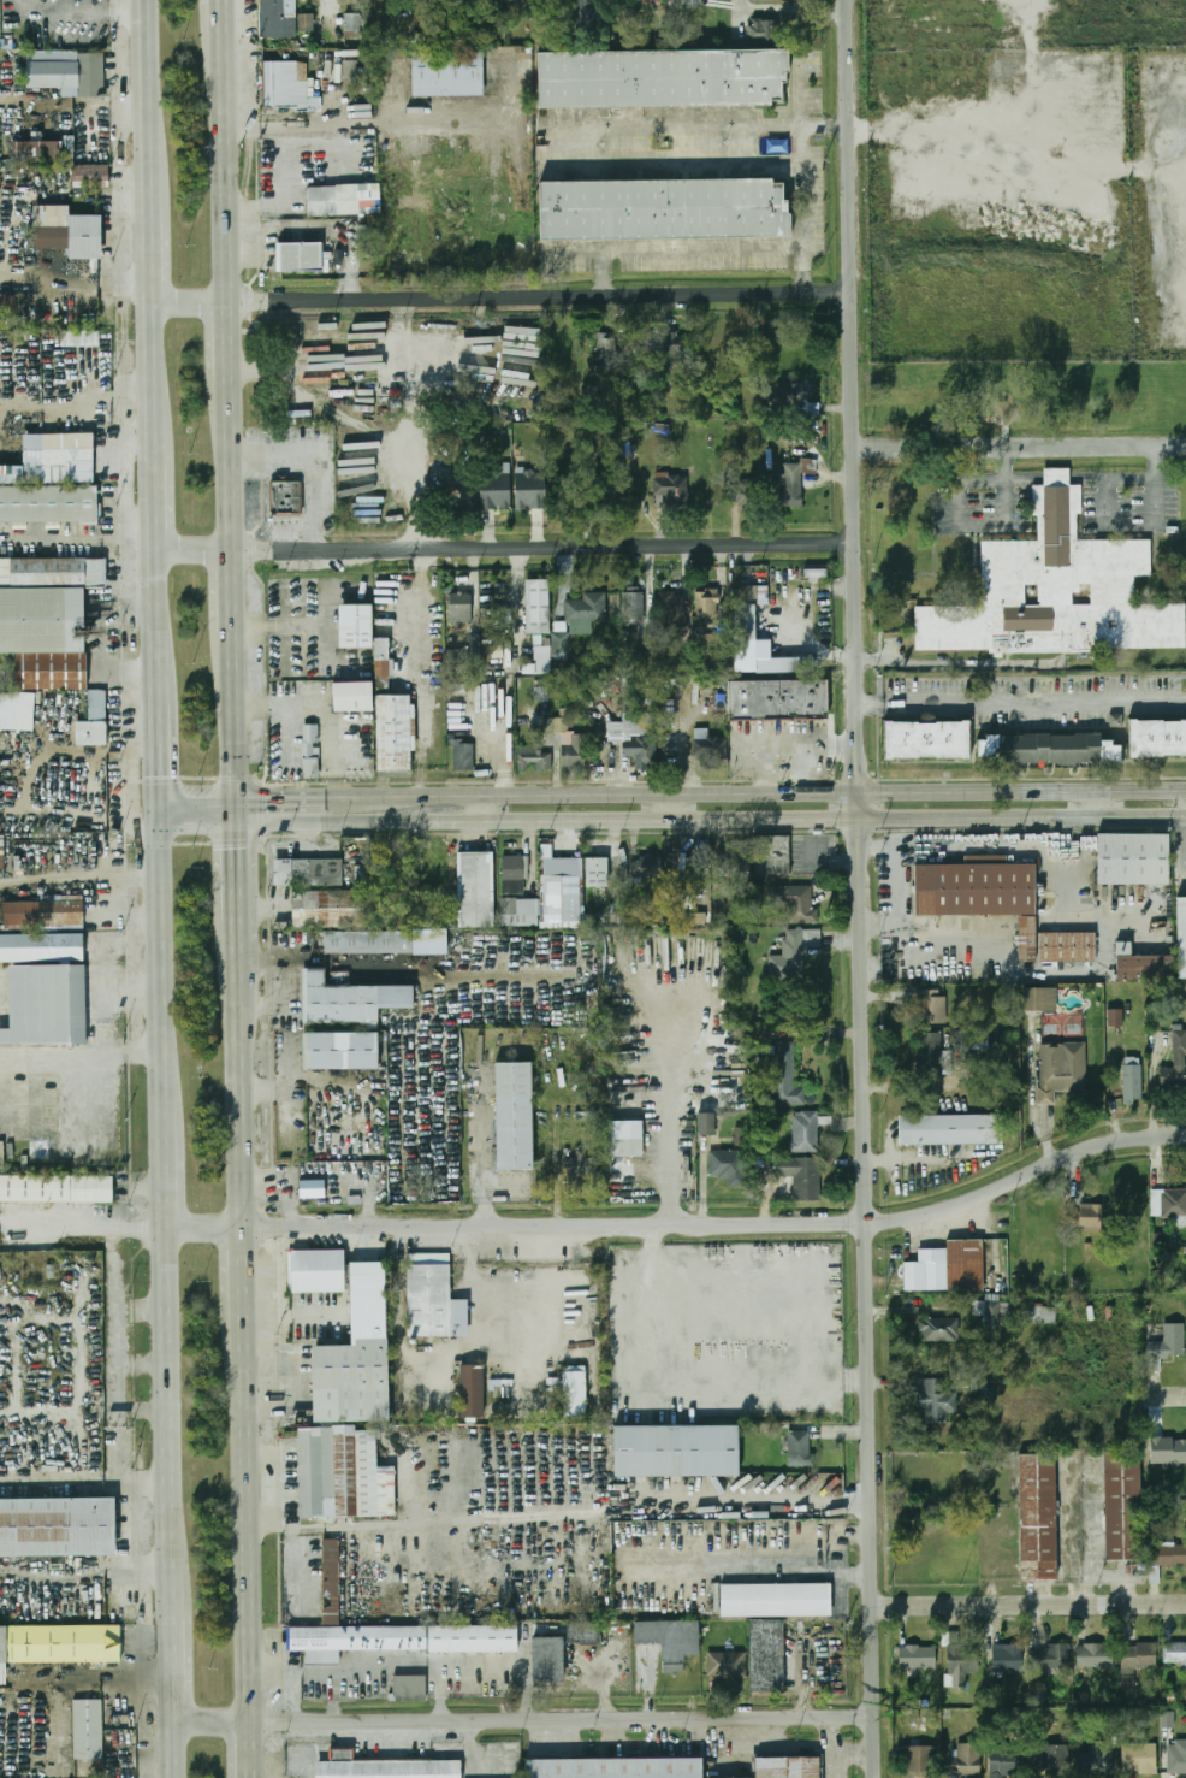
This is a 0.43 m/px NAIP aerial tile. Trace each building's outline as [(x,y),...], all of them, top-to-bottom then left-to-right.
[(259,37),(295,37),(295,0),(259,0),(259,37)] [(578,27),(599,26),(597,0),(577,0),(578,27)] [(345,38),(362,37),(361,13),(344,14),(345,38)] [(314,35),(314,14),(298,14),(298,35),(314,35)] [(748,39),(778,38),(778,19),(748,20),(748,39)] [(103,52),(26,52),(26,88),(60,88),(60,96),(103,98),(103,52)] [(410,53),(482,52),(482,96),(411,96),(410,53)] [(538,54),(788,52),(788,72),(787,72),(787,84),(782,84),(782,100),(771,100),(772,107),(538,110),(538,54)] [(263,61),(263,107),(307,108),(307,82),(297,82),(297,61),(263,61)] [(357,61),(342,61),(342,77),(357,77),(357,61)] [(63,135),(75,135),(75,164),(63,164),(63,135)] [(61,164),(61,142),(14,142),(14,164),(61,164)] [(108,166),(71,166),(71,187),(108,187),(108,166)] [(539,241),(790,240),(790,215),(788,215),(788,201),(783,201),(783,185),(773,185),(773,181),(539,182),(539,241)] [(306,188),(378,184),(380,213),(307,217),(306,188)] [(69,215),(69,206),(32,206),(32,248),(67,248),(67,260),(100,259),(100,215),(69,215)] [(275,243),(321,242),(321,272),(275,273),(275,243)] [(99,331),(61,331),(62,346),(99,346),(99,331)] [(596,368),(613,369),(615,333),(598,333),(596,368)] [(687,334),(667,334),(668,346),(663,346),(664,365),(687,365),(687,334)] [(791,414),(819,415),(819,403),(808,403),(809,384),(792,384),(791,414)] [(41,433),(41,486),(0,486),(0,523),(96,522),(96,484),(94,484),(93,433),(41,433)] [(915,599),(983,598),(982,534),(1038,533),(1037,508),(1033,508),(1032,478),(1044,478),(1044,461),(1071,461),(1071,478),(1081,478),(1081,507),(1078,507),(1078,533),(1150,532),(1150,569),(1134,569),(1134,597),(1185,597),(1185,640),(1099,642),(1099,645),(990,646),(990,643),(915,643),(915,599)] [(509,465),(480,465),(480,509),(509,509),(509,465)] [(516,473),(516,508),(540,508),(540,473),(516,473)] [(688,473),(654,473),(654,497),(662,497),(662,508),(688,508),(688,473)] [(783,492),(778,492),(778,506),(802,506),(802,475),(783,475),(783,492)] [(595,477),(595,509),(616,509),(616,477),(595,477)] [(269,508),(268,480),(297,479),(298,513),(274,514),(269,508)] [(729,504),(747,504),(746,480),(729,480),(729,504)] [(14,654),(14,690),(83,690),(84,587),(103,587),(103,559),(0,559),(0,654),(14,654)] [(550,633),(550,580),(526,580),(526,633),(550,633)] [(735,640),(755,640),(755,586),(735,586),(735,640)] [(695,620),(718,620),(718,591),(695,591),(695,620)] [(470,592),(449,592),(449,622),(470,622),(470,592)] [(606,592),(583,592),(583,598),(565,598),(565,622),(606,622),(606,592)] [(623,626),(644,626),(644,592),(623,592),(623,626)] [(686,628),(686,592),(659,592),(658,628),(686,628)] [(337,606),(337,648),(370,648),(370,606),(337,606)] [(552,633),(552,653),(569,652),(569,633),(552,633)] [(447,649),(447,671),(482,669),(480,634),(467,635),(468,648),(447,649)] [(391,678),(391,639),(375,639),(375,678),(391,678)] [(550,648),(534,648),(534,674),(550,674),(550,648)] [(756,673),(814,671),(814,657),(756,658),(756,673)] [(731,681),(830,680),(831,717),(731,719),(731,681)] [(372,711),(372,683),(332,683),(332,711),(372,711)] [(106,689),(89,690),(89,721),(75,721),(75,745),(107,745),(106,689)] [(32,731),(34,693),(0,693),(0,730),(32,731)] [(376,772),(411,772),(411,696),(376,696),(376,772)] [(1131,714),(1185,713),(1185,754),(1132,756),(1131,714)] [(652,714),(630,714),(630,739),(623,739),(623,756),(635,756),(635,769),(652,769),(652,714)] [(886,719),(972,719),(972,757),(886,757),(886,719)] [(303,742),(318,742),(316,726),(302,726),(303,742)] [(561,770),(580,770),(580,733),(561,733),(561,770)] [(1001,737),(1103,736),(1103,762),(1001,763),(1001,737)] [(692,756),(705,756),(705,768),(725,768),(725,737),(692,737),(692,756)] [(453,743),(453,772),(474,772),(474,743),(453,743)] [(520,772),(552,772),(552,750),(520,750),(520,772)] [(318,778),(318,758),(302,758),(302,779),(318,778)] [(1099,833),(1173,832),(1174,888),(1101,891),(1099,833)] [(790,837),(754,837),(754,875),(790,875),(790,837)] [(457,928),(494,928),(494,852),(457,852),(457,928)] [(526,894),(526,856),(503,856),(503,894),(526,894)] [(629,879),(662,879),(662,856),(629,856),(629,879)] [(586,887),(609,887),(609,858),(586,858),(586,887)] [(273,860),(273,886),(343,886),(343,860),(273,860)] [(918,867),(1037,864),(1038,912),(919,915),(918,867)] [(581,876),(544,876),(544,923),(581,923),(581,876)] [(817,923),(817,886),(767,886),(767,906),(788,906),(788,923),(817,923)] [(292,928),(366,928),(366,892),(292,892),(292,928)] [(4,899),(4,929),(83,929),(83,900),(4,899)] [(536,899),(503,899),(503,925),(536,925),(536,899)] [(1178,976),(1185,976),(1185,900),(1177,900),(1178,976)] [(1019,918),(1038,917),(1039,961),(1020,962),(1019,918)] [(820,929),(784,930),(784,955),(768,955),(768,974),(804,974),(804,947),(821,946),(820,929)] [(414,953),(414,932),(325,932),(325,953),(414,953)] [(1043,933),(1097,932),(1097,962),(1043,963),(1043,933)] [(8,963),(8,1029),(0,1029),(0,1045),(85,1045),(84,963),(84,934),(0,935),(0,963),(8,963)] [(1135,982),(1174,982),(1173,958),(1135,958),(1135,982)] [(326,986),(326,969),(306,969),(306,1023),(378,1023),(378,1009),(414,1010),(414,986),(326,986)] [(1025,988),(1057,987),(1058,1011),(1025,1011),(1025,988)] [(945,990),(919,990),(919,1024),(945,1024),(945,990)] [(1122,1009),(1108,1009),(1108,1027),(1123,1026),(1122,1009)] [(1161,1067),(1161,1089),(1185,1091),(1185,1028),(1174,1028),(1174,1067),(1161,1067)] [(378,1069),(378,1034),(306,1034),(306,1069),(378,1069)] [(918,1035),(918,1073),(942,1073),(942,1035),(918,1035)] [(805,1105),(805,1088),(794,1088),(794,1042),(776,1042),(776,1063),(771,1063),(771,1105),(805,1105)] [(1040,1045),(1087,1044),(1089,1092),(1057,1092),(1057,1105),(1039,1105),(1039,1088),(1042,1088),(1040,1045)] [(1123,1101),(1143,1101),(1143,1061),(1123,1061),(1123,1101)] [(533,1170),(533,1063),(494,1063),(494,1170),(533,1170)] [(641,1077),(609,1077),(609,1157),(641,1157),(641,1077)] [(818,1124),(831,1124),(831,1112),(791,1112),(791,1153),(818,1153),(818,1124)] [(712,1135),(712,1115),(698,1115),(698,1135),(712,1135)] [(899,1115),(899,1145),(1002,1145),(1002,1115),(899,1115)] [(708,1177),(730,1177),(730,1185),(745,1185),(745,1150),(708,1150),(708,1177)] [(820,1158),(777,1158),(777,1177),(793,1177),(793,1200),(820,1200),(820,1158)] [(597,1159),(568,1160),(569,1176),(598,1175),(597,1159)] [(112,1203),(112,1176),(0,1176),(0,1203),(112,1203)] [(298,1181),(298,1198),(324,1198),(324,1181),(298,1181)] [(1162,1217),(1185,1217),(1185,1191),(1162,1191),(1162,1217)] [(1080,1228),(1101,1228),(1101,1205),(1080,1205),(1080,1228)] [(984,1240),(947,1240),(947,1248),(919,1248),(919,1263),(905,1263),(905,1290),(984,1290),(984,1240)] [(345,1292),(345,1250),(290,1250),(290,1292),(345,1292)] [(407,1253),(408,1336),(467,1336),(467,1299),(451,1299),(451,1253),(407,1253)] [(349,1290),(387,1290),(387,1262),(349,1262),(349,1290)] [(386,1334),(386,1296),(356,1296),(356,1334),(386,1334)] [(1012,1328),(1012,1303),(974,1303),(974,1316),(985,1316),(985,1328),(1012,1328)] [(1019,1323),(1057,1323),(1057,1305),(1019,1305),(1019,1323)] [(959,1319),(920,1319),(920,1342),(959,1342),(959,1319)] [(1178,1325),(1150,1325),(1150,1359),(1178,1359),(1178,1325)] [(312,1423),(389,1422),(387,1336),(352,1337),(354,1345),(312,1346),(312,1423)] [(461,1417),(484,1417),(484,1365),(461,1365),(461,1417)] [(563,1418),(586,1418),(586,1368),(563,1368),(563,1418)] [(947,1422),(947,1414),(959,1414),(957,1392),(944,1392),(944,1378),(912,1380),(912,1392),(924,1392),(924,1423),(947,1422)] [(613,1476),(737,1476),(737,1425),(613,1425),(613,1476)] [(300,1428),(301,1517),(395,1517),(395,1469),(378,1469),(378,1426),(300,1428)] [(788,1467),(812,1467),(812,1431),(788,1431),(788,1467)] [(1172,1440),(1185,1440),(1185,1464),(1150,1465),(1150,1437),(1172,1437),(1172,1440)] [(1139,1453),(1104,1453),(1104,1559),(1139,1559),(1139,1453)] [(1020,1581),(1056,1581),(1056,1454),(1019,1454),(1020,1581)] [(113,1498),(0,1498),(0,1556),(113,1555),(113,1498)] [(323,1625),(340,1625),(339,1539),(323,1539),(324,1607),(323,1607),(323,1625)] [(1185,1565),(1185,1544),(1150,1544),(1150,1565),(1185,1565)] [(721,1584),(721,1617),(830,1617),(830,1584),(721,1584)] [(601,1644),(601,1622),(569,1621),(568,1643),(601,1644)] [(684,1673),(683,1656),(700,1656),(699,1622),(634,1623),(634,1646),(662,1644),(662,1673),(684,1673)] [(751,1622),(751,1690),(783,1690),(783,1622),(751,1622)] [(121,1662),(120,1626),(0,1626),(0,1684),(4,1684),(4,1662),(121,1662)] [(289,1626),(289,1652),(306,1652),(306,1664),(338,1664),(338,1652),(518,1652),(518,1626),(289,1626)] [(563,1638),(532,1638),(532,1682),(563,1682),(563,1638)] [(1022,1672),(1022,1644),(992,1644),(992,1672),(1022,1672)] [(1114,1668),(1114,1644),(1078,1644),(1078,1668),(1114,1668)] [(1122,1644),(1122,1685),(1134,1685),(1134,1668),(1156,1668),(1156,1644),(1122,1644)] [(1166,1644),(1166,1667),(1185,1667),(1185,1644),(1166,1644)] [(937,1668),(937,1647),(900,1647),(900,1668),(937,1668)] [(947,1688),(967,1688),(967,1672),(979,1671),(979,1647),(947,1647),(947,1688)] [(1071,1647),(1034,1647),(1034,1672),(1071,1672),(1071,1647)] [(747,1653),(708,1653),(708,1678),(747,1678),(747,1653)] [(427,1701),(427,1676),(392,1676),(392,1701),(427,1701)] [(73,1759),(103,1759),(103,1700),(73,1700),(73,1759)] [(1185,1773),(1185,1741),(1176,1741),(1176,1752),(1167,1752),(1167,1773),(1185,1773)] [(1113,1742),(1091,1742),(1091,1752),(1078,1752),(1078,1773),(1113,1773),(1113,1742)] [(948,1756),(948,1776),(982,1776),(982,1744),(959,1744),(959,1756),(948,1756)] [(1156,1744),(1122,1744),(1122,1773),(1156,1773),(1156,1744)] [(901,1772),(936,1772),(936,1745),(901,1745),(901,1772)] [(1069,1745),(1034,1745),(1034,1770),(1069,1770),(1069,1745)] [(1003,1774),(1025,1774),(1025,1750),(991,1749),(990,1777),(1003,1777),(1003,1774)] [(820,1756),(754,1758),(755,1777),(820,1777),(820,1756)] [(525,1777),(704,1777),(704,1759),(524,1759),(525,1777)] [(315,1777),(462,1777),(462,1761),(315,1761),(315,1777)]
